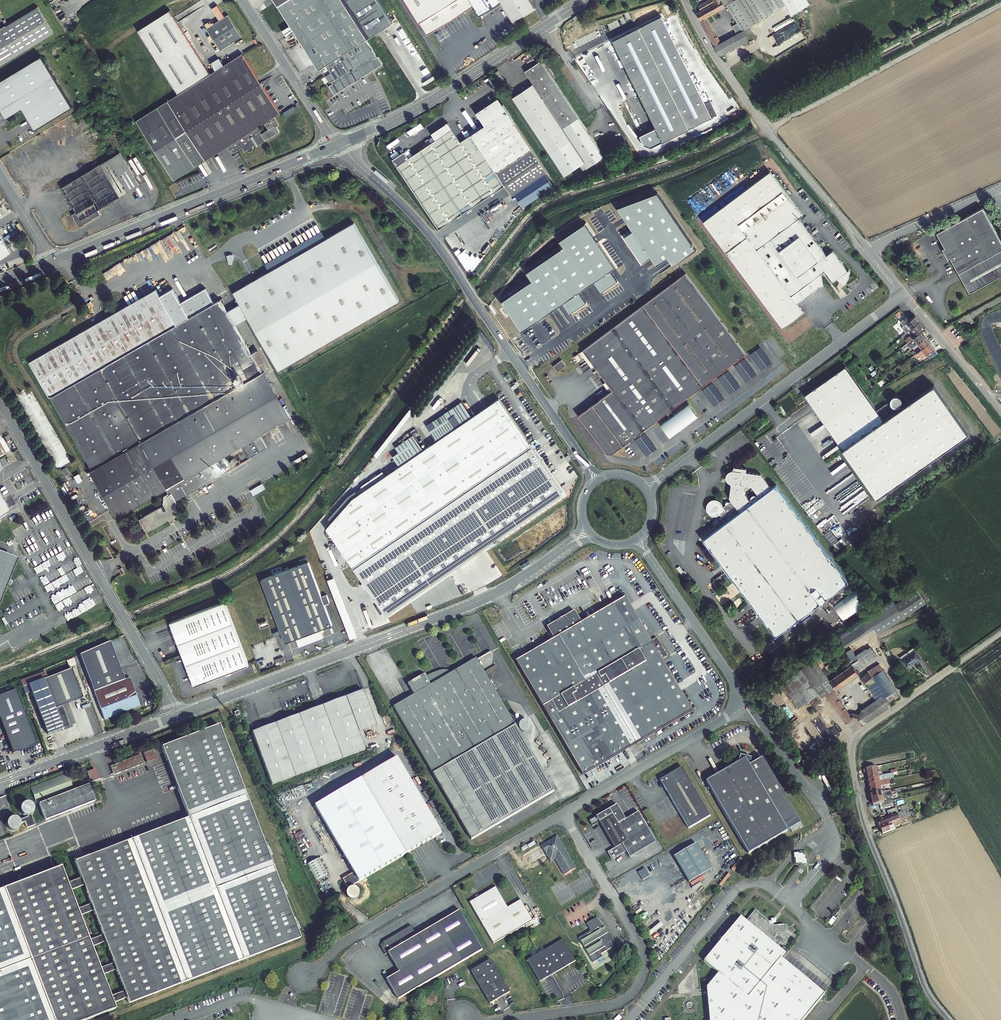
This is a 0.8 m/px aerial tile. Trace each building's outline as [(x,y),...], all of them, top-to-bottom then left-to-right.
[(372,36),(349,0),(273,0),(290,27),(282,32),(286,38),(294,33),(299,40),(294,43),(310,68),(315,65),(319,72),(321,70),(325,77),(331,73),(336,81),(332,83),(333,85),(329,87),(335,96),(383,65),(378,57),(377,58),(366,40),(372,36)] [(372,36),(393,23),(378,0),(349,0),(372,36)] [(429,36),(475,7),(481,17),(502,3),(514,23),(536,9),(530,0),(406,0),(429,36)] [(726,7),(725,5),(722,0),(709,0),(698,6),(701,10),(697,12),(707,32),(711,39),(720,55),(722,54),(749,39),(751,37),(747,29),(743,31),(742,29),(733,32),(735,35),(720,44),(705,18),(726,7)] [(727,5),(742,29),(743,31),(747,29),(750,27),(790,5),(788,0),(735,0),(727,5)] [(0,30),(0,67),(56,33),(39,6),(0,30)] [(220,68),(184,11),(152,32),(193,95),(150,122),(188,181),(219,161),(233,152),(236,157),(237,156),(239,159),(248,154),(250,157),(253,155),(254,156),(255,157),(256,157),(257,157),(258,156),(259,155),(259,154),(259,153),(259,151),(261,150),(260,148),(262,147),(264,151),(286,137),(283,132),(284,131),(284,129),(280,123),(286,119),(267,88),(263,90),(261,86),(264,84),(248,59),(229,71),(224,75),(220,68)] [(801,29),(792,13),(772,24),(781,40),(801,29)] [(658,19),(613,42),(664,143),(713,118),(706,104),(701,107),(658,19)] [(213,33),(226,55),(247,41),(234,20),(213,33)] [(0,81),(0,105),(8,118),(24,107),(37,129),(74,106),(43,55),(0,81)] [(512,98),(546,147),(583,122),(540,60),(524,71),(533,84),(512,98)] [(225,65),(220,68),(224,75),(229,71),(225,65)] [(485,125),(466,138),(494,180),(536,154),(498,98),(476,112),(485,125)] [(583,122),(546,147),(565,175),(585,162),(588,167),(605,155),(583,122)] [(439,230),(470,209),(506,185),(513,195),(548,172),(536,154),(494,180),(466,138),(461,142),(448,123),(431,134),(436,141),(431,144),(409,159),(404,152),(392,161),(406,181),(439,230)] [(79,228),(101,215),(98,211),(140,186),(120,153),(61,188),(77,213),(72,216),(79,228)] [(138,166),(144,172),(149,167),(138,156),(135,159),(139,164),(138,166)] [(804,215),(771,172),(704,222),(783,328),(805,313),(758,250),(804,215)] [(937,233),(945,248),(943,249),(948,259),(950,257),(970,293),(1000,275),(1000,241),(982,208),(937,233)] [(491,253),(510,229),(509,228),(511,226),(503,220),(501,222),(496,219),(489,228),(494,232),(491,236),(489,234),(480,245),(491,253)] [(351,224),(234,292),(239,301),(236,303),(243,315),(246,313),(279,370),(396,302),(351,224)] [(455,232),(450,235),(457,245),(462,241),(465,245),(467,244),(463,238),(469,233),(466,229),(457,236),(455,232)] [(12,251),(0,233),(0,258),(12,251)] [(480,259),(475,263),(476,265),(474,266),(476,268),(483,263),(480,259)] [(716,349),(728,365),(745,353),(723,323),(686,272),(668,285),(692,317),(716,349)] [(668,285),(643,303),(672,343),(702,384),(728,365),(716,349),(692,317),(668,285)] [(157,288),(30,361),(51,397),(178,324),(157,288)] [(51,397),(93,469),(143,440),(170,488),(176,499),(183,495),(226,470),(219,458),(241,445),(248,457),(266,447),(259,434),(288,417),(232,321),(225,309),(220,300),(178,324),(51,397)] [(236,303),(225,309),(232,321),(243,315),(236,303)] [(672,343),(643,303),(627,315),(670,369),(689,394),(702,384),(672,343)] [(689,394),(670,369),(627,315),(596,338),(645,402),(609,427),(622,444),(646,426),(666,411),(670,415),(674,413),(689,403),(688,403),(685,405),(681,400),(689,394)] [(912,328),(920,321),(915,315),(911,319),(907,316),(901,321),(904,325),(903,326),(903,328),(906,333),(912,328)] [(912,328),(916,332),(904,341),(906,344),(909,342),(921,331),(921,332),(926,328),(923,324),(920,321),(912,328)] [(921,332),(921,331),(909,342),(906,344),(910,350),(913,347),(914,347),(926,337),(921,332)] [(914,347),(913,347),(917,352),(920,350),(930,342),(926,337),(914,347)] [(645,402),(596,338),(582,348),(612,388),(598,399),(597,404),(592,403),(609,427),(645,402)] [(920,350),(917,352),(914,354),(916,357),(919,355),(922,358),(930,352),(932,355),(937,351),(934,348),(935,348),(930,342),(920,350)] [(577,352),(573,355),(577,361),(581,358),(577,352)] [(565,364),(556,370),(561,376),(569,370),(565,364)] [(883,421),(845,366),(804,394),(876,498),(969,434),(930,387),(883,421)] [(897,403),(898,397),(889,395),(887,401),(897,403)] [(511,458),(532,444),(500,397),(407,460),(439,507),(474,483),(511,458)] [(609,427),(592,403),(578,414),(595,437),(606,451),(611,451),(622,444),(609,427)] [(696,413),(689,403),(674,413),(670,415),(670,416),(661,423),(669,434),(696,413)] [(9,451),(0,437),(0,457),(9,451)] [(143,440),(93,469),(120,516),(170,488),(143,440)] [(563,491),(532,444),(511,458),(474,483),(439,507),(407,529),(354,566),(386,614),(562,495),(563,491)] [(407,529),(439,507),(407,460),(369,485),(353,496),(328,528),(354,566),(407,529)] [(63,465),(58,468),(58,469),(63,476),(67,473),(63,466),(63,465)] [(712,516),(715,516),(719,515),(725,522),(702,539),(713,552),(724,567),(776,636),(849,581),(776,484),(772,487),(761,473),(746,471),(746,468),(734,465),(733,470),(732,471),(731,471),(730,472),(730,473),(730,475),(731,475),(732,476),(729,498),(731,500),(728,502),(727,501),(726,501),(725,502),(724,503),(724,505),(722,507),(721,505),(720,502),(719,502),(717,500),(714,500),(712,500),(709,501),(708,501),(707,503),(706,506),(705,507),(705,509),(706,512),(708,514),(710,515),(712,516)] [(255,495),(267,488),(264,482),(252,489),(255,495)] [(4,485),(0,488),(0,519),(17,509),(4,485)] [(142,520),(147,528),(150,529),(166,519),(174,519),(174,514),(178,512),(178,510),(175,505),(176,499),(171,490),(168,492),(168,491),(163,493),(162,502),(164,505),(161,507),(160,506),(142,516),(142,520)] [(827,532),(830,538),(836,536),(843,533),(839,524),(835,525),(837,528),(827,532)] [(13,561),(0,556),(0,594),(13,561)] [(285,642),(296,638),(299,646),(323,637),(320,629),(332,625),(324,604),(329,602),(326,594),(321,596),(308,562),(289,569),(285,571),(261,580),(280,630),(274,633),(275,636),(281,633),(285,642)] [(845,618),(871,602),(861,586),(832,604),(836,609),(838,607),(845,618)] [(889,603),(898,616),(919,602),(910,589),(908,590),(889,603)] [(515,663),(581,777),(693,712),(663,660),(669,656),(660,640),(654,644),(627,598),(581,625),(575,613),(547,629),(553,641),(532,653),(533,654),(530,655),(530,654),(515,663)] [(225,601),(172,622),(192,674),(190,675),(191,677),(193,682),(193,684),(195,683),(196,685),(249,665),(225,601)] [(192,674),(172,622),(171,622),(190,675),(192,674)] [(93,692),(124,680),(110,642),(79,655),(93,692)] [(914,647),(900,657),(907,668),(908,668),(909,669),(910,669),(911,668),(912,667),(912,666),(912,665),(912,664),(917,661),(918,662),(922,659),(914,647)] [(852,664),(831,680),(835,687),(826,694),(840,714),(846,723),(852,718),(860,720),(865,724),(891,706),(891,705),(889,703),(900,695),(879,664),(865,674),(861,677),(868,686),(872,683),(885,703),(865,716),(852,712),(849,714),(836,695),(840,692),(837,689),(859,673),(856,668),(875,655),(871,649),(860,657),(860,658),(852,664)] [(806,672),(819,663),(816,658),(803,667),(806,672)] [(66,662),(68,668),(76,665),(73,659),(66,662)] [(765,660),(750,670),(753,675),(768,664),(765,660)] [(476,662),(454,675),(448,679),(445,675),(442,675),(437,677),(430,680),(426,682),(424,678),(409,687),(415,698),(399,708),(395,710),(405,727),(432,773),(514,725),(497,695),(494,691),(477,662),(476,662)] [(831,680),(819,663),(806,672),(820,692),(822,696),(826,694),(835,687),(831,680)] [(806,672),(803,667),(782,682),(799,707),(820,692),(806,672)] [(26,694),(31,692),(48,735),(62,729),(62,728),(70,726),(62,706),(82,698),(71,669),(47,678),(44,672),(21,681),(26,694)] [(124,680),(93,692),(104,720),(140,706),(129,679),(124,680)] [(13,753),(36,744),(15,689),(0,695),(0,720),(13,753)] [(358,732),(375,726),(363,691),(309,711),(293,717),(252,732),(271,785),(365,751),(358,732)] [(161,747),(189,818),(75,861),(81,878),(67,884),(61,867),(0,890),(0,1019),(84,1019),(300,938),(218,725),(161,747)] [(553,793),(514,725),(432,773),(472,841),(553,793)] [(153,750),(143,753),(147,763),(157,759),(153,750)] [(118,774),(120,773),(144,764),(141,754),(117,764),(114,765),(118,774)] [(749,854),(789,831),(750,766),(752,758),(748,757),(747,759),(744,758),(745,756),(741,755),(740,759),(739,761),(737,763),(735,765),(733,766),(707,782),(749,854)] [(763,758),(750,766),(789,831),(802,823),(763,758)] [(396,759),(361,781),(354,785),(367,807),(381,830),(399,860),(406,855),(441,834),(396,759)] [(876,764),(866,766),(873,802),(884,800),(876,764)] [(682,768),(660,781),(689,829),(711,816),(682,768)] [(91,773),(86,775),(88,782),(92,780),(93,782),(95,781),(91,773)] [(67,775),(33,788),(38,801),(72,788),(67,775)] [(88,784),(39,803),(45,820),(95,801),(88,784)] [(399,860),(381,830),(367,807),(362,799),(354,785),(315,809),(354,874),(343,881),(349,890),(349,889),(351,889),(399,860)] [(891,816),(878,820),(881,832),(911,821),(909,815),(912,815),(908,804),(901,806),(903,811),(900,812),(898,807),(889,810),(891,816)] [(610,814),(612,816),(600,823),(615,849),(628,841),(617,821),(624,817),(618,805),(613,808),(613,810),(611,811),(610,814)] [(590,821),(593,826),(600,823),(612,816),(610,814),(611,811),(613,810),(613,808),(590,821)] [(615,849),(608,853),(613,861),(627,852),(631,859),(657,843),(639,813),(626,820),(624,817),(617,821),(628,841),(615,849)] [(557,841),(541,851),(544,852),(547,848),(548,847),(549,846),(550,845),(552,845),(553,845),(555,845),(556,845),(558,846),(559,847),(560,848),(561,849),(562,850),(562,852),(562,853),(562,855),(562,856),(566,857),(557,841)] [(701,843),(678,856),(693,883),(716,870),(701,843)] [(576,873),(566,857),(562,856),(562,855),(562,853),(562,852),(562,850),(561,849),(560,848),(559,847),(558,846),(556,845),(555,845),(553,845),(552,845),(550,845),(549,846),(548,847),(547,848),(544,852),(541,851),(545,858),(547,860),(550,862),(549,864),(551,865),(552,863),(553,863),(554,863),(555,863),(556,864),(565,880),(576,873)] [(806,856),(803,854),(799,854),(800,858),(796,858),(797,864),(803,864),(803,860),(806,860),(806,856)] [(321,857),(308,863),(316,881),(329,875),(321,857)] [(556,864),(555,863),(554,863),(553,863),(552,863),(551,865),(549,864),(550,862),(547,860),(545,858),(550,867),(556,864)] [(472,906),(482,923),(493,943),(532,920),(523,904),(521,901),(508,909),(496,888),(479,898),(476,899),(470,903),(472,906)] [(350,891),(349,891),(349,892),(348,893),(348,894),(348,896),(348,897),(348,898),(349,899),(349,900),(350,900),(351,901),(352,902),(353,902),(354,902),(355,902),(356,901),(357,901),(358,900),(359,900),(360,899),(360,898),(360,896),(360,895),(360,894),(360,893),(359,892),(359,891),(358,891),(357,890),(356,890),(355,889),(354,889),(353,889),(352,890),(351,890),(350,891)] [(400,971),(387,979),(399,999),(483,949),(460,911),(418,935),(412,926),(382,943),(381,946),(386,954),(389,953),(400,971)] [(825,995),(824,994),(808,981),(785,961),(784,960),(788,955),(778,948),(781,944),(783,946),(785,944),(787,944),(790,940),(790,938),(792,936),(788,933),(788,925),(784,925),(783,924),(779,925),(778,926),(775,926),(775,924),(772,922),(769,922),(756,911),(747,922),(741,917),(724,938),(721,941),(722,941),(704,962),(719,974),(707,989),(707,992),(704,993),(705,995),(707,995),(709,1019),(805,1019),(825,995)] [(591,930),(579,937),(594,962),(603,956),(601,953),(614,946),(613,943),(612,940),(611,937),(609,934),(608,931),(607,929),(605,927),(604,925),(602,922),(600,920),(599,919),(597,917),(587,923),(591,930)] [(527,961),(540,982),(553,974),(576,961),(563,940),(527,961)] [(491,959),(472,971),(491,1004),(510,992),(491,959)]
